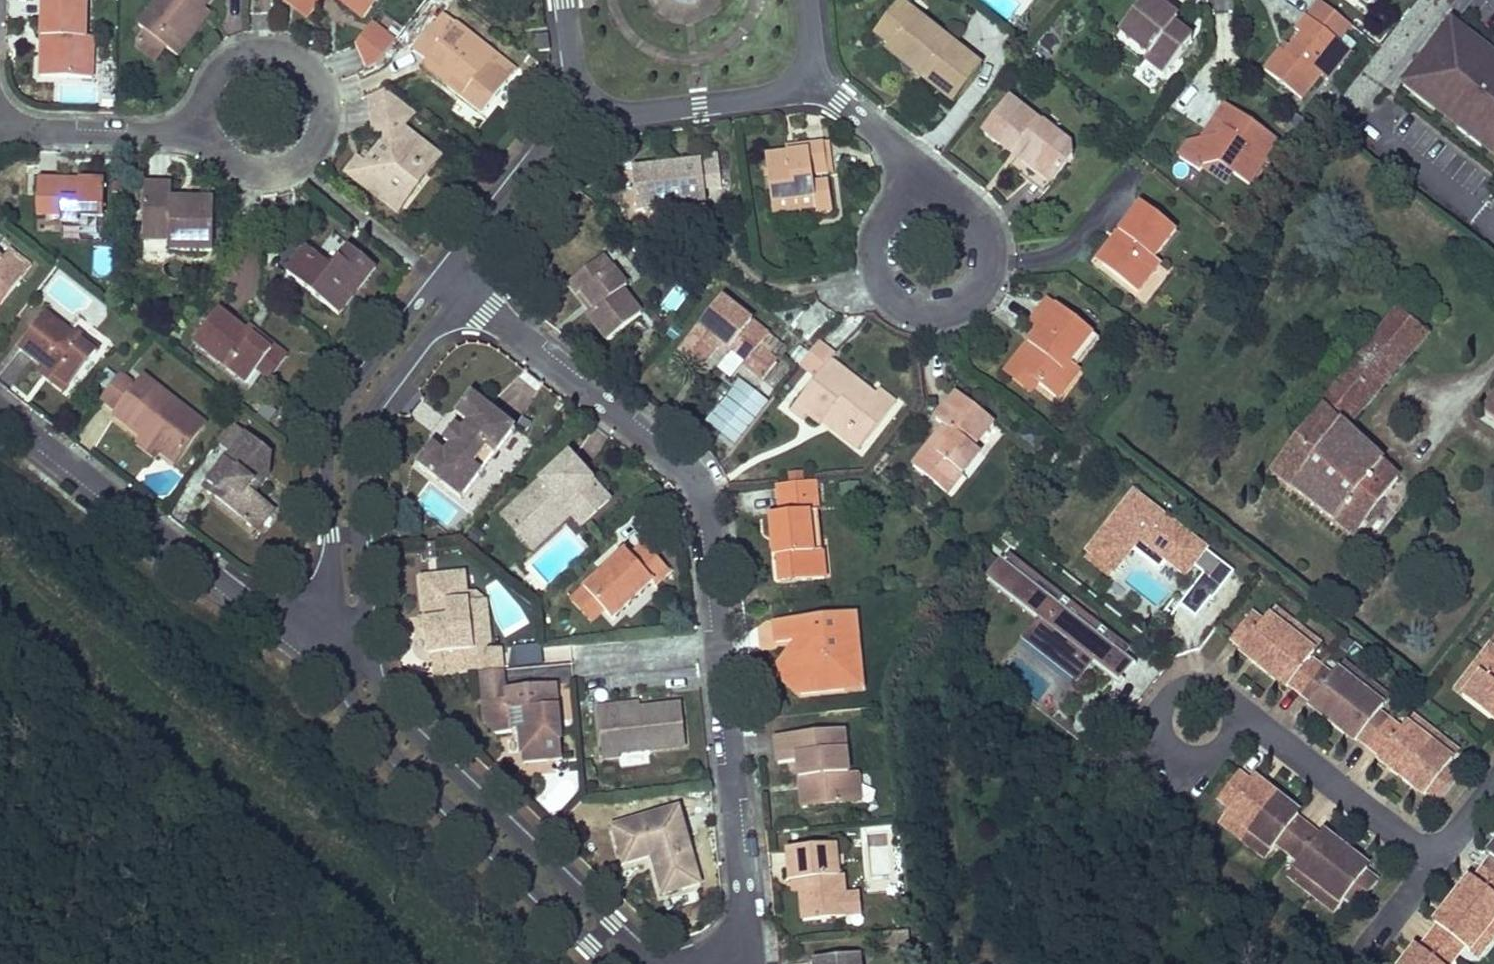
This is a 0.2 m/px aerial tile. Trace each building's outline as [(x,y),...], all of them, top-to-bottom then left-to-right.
[(92,79),(94,38),(86,37),(87,0),(42,0),(41,37),(49,37),(48,77),(92,79)] [(140,26),(145,30),(168,48),(178,56),(205,22),(197,16),(204,8),(210,0),(160,0),(140,26)] [(316,9),(323,0),(305,0),(316,9)] [(344,3),(364,18),(378,0),(346,0),(344,3)] [(1120,32),(1149,55),(1145,60),(1164,75),(1192,41),(1173,26),(1177,20),(1151,0),(1145,0),(1120,32)] [(1320,1),(1307,17),(1306,16),(1295,31),(1301,35),(1290,48),(1286,54),(1280,49),(1264,69),(1302,99),(1321,75),(1328,80),(1350,52),(1338,42),(1350,26),(1320,1)] [(913,13),(900,3),(875,34),(889,45),(913,13)] [(204,8),(197,16),(205,22),(211,13),(204,8)] [(469,89),(463,97),(483,113),(506,84),(500,80),(508,69),(494,57),(496,54),(443,13),(414,52),(427,62),(438,49),(449,58),(441,68),(469,89)] [(954,103),(982,67),(913,13),(889,45),(915,66),(918,62),(929,70),(922,78),(954,103)] [(368,69),(378,66),(397,40),(374,22),(358,43),(368,69)] [(168,48),(145,30),(140,37),(141,47),(158,61),(168,48)] [(1431,61),(1426,58),(1409,80),(1441,105),(1438,110),(1461,128),(1464,123),(1486,140),(1482,144),(1493,154),(1493,58),(1479,46),(1475,51),(1452,34),(1431,61)] [(549,50),(547,35),(537,37),(539,52),(549,50)] [(49,37),(41,37),(40,77),(48,77),(49,37)] [(1286,54),(1290,48),(1285,44),(1280,49),(1286,54)] [(918,62),(915,66),(889,45),(886,49),(922,78),(929,70),(918,62)] [(469,89),(441,68),(449,58),(438,49),(427,62),(423,67),(463,97),(469,89)] [(407,199),(440,156),(403,127),(415,112),(385,89),(370,95),(374,131),(385,140),(371,159),(365,166),(360,161),(358,160),(347,174),(381,200),(391,187),(407,199)] [(1008,99),(982,131),(1012,154),(1013,152),(1016,148),(1026,155),(1022,159),(1053,183),(1073,158),(1071,147),(1042,124),(1033,125),(1033,118),(1008,99)] [(1249,185),(1279,142),(1226,105),(1214,121),(1225,128),(1219,137),(1201,140),(1189,142),(1179,157),(1199,172),(1203,167),(1219,164),(1233,174),(1249,185)] [(1225,128),(1214,121),(1201,140),(1219,137),(1225,128)] [(765,156),(771,202),(814,197),(815,208),(816,213),(832,211),(828,180),(813,182),(813,176),(828,174),(824,142),(807,144),(808,145),(808,151),(786,154),(765,156)] [(786,154),(808,151),(808,145),(786,148),(786,154)] [(1013,152),(1022,159),(1026,155),(1016,148),(1013,152)] [(360,161),(365,166),(371,159),(365,154),(360,161)] [(632,169),(637,211),(706,203),(705,190),(722,188),(718,155),(700,157),(700,161),(632,169)] [(1227,183),(1233,174),(1219,164),(1203,167),(1227,183)] [(59,181),(38,181),(37,215),(61,216),(61,222),(79,222),(79,217),(104,217),(105,183),(79,182),(79,189),(71,189),(71,185),(59,185),(59,181)] [(215,202),(172,201),(172,187),(145,186),(144,225),(170,226),(170,240),(170,251),(214,252),(215,202)] [(397,212),(407,199),(391,187),(381,200),(397,212)] [(815,208),(814,197),(771,202),(773,214),(815,208)] [(1141,204),(1119,232),(1125,237),(1103,266),(1138,293),(1161,263),(1154,258),(1176,231),(1141,204)] [(104,217),(79,217),(79,222),(61,222),(61,226),(104,228),(104,217)] [(170,226),(144,225),(144,240),(170,240),(170,226)] [(1103,266),(1125,237),(1119,232),(1096,261),(1103,266)] [(315,267),(321,260),(307,249),(287,275),(339,316),(376,268),(349,248),(333,269),(327,276),(315,267)] [(1,261),(22,278),(28,270),(7,253),(1,261)] [(602,257),(569,283),(585,304),(588,301),(596,311),(593,313),(588,317),(608,342),(641,315),(623,291),(627,288),(602,257)] [(1,305),(22,278),(1,261),(0,260),(0,304),(1,305)] [(333,269),(321,260),(315,267),(327,276),(333,269)] [(722,299),(679,353),(700,368),(716,347),(721,342),(733,351),(746,362),(744,365),(763,379),(777,362),(759,348),(768,335),(722,299)] [(1064,370),(1092,334),(1048,299),(1028,325),(1037,332),(1033,336),(1037,339),(1032,346),(1028,342),(1012,363),(1037,383),(1057,398),(1073,377),(1064,370)] [(593,313),(596,311),(588,301),(585,304),(593,313)] [(246,331),(218,310),(193,341),(247,383),(261,366),(272,352),(246,331)] [(1398,310),(1321,407),(1271,471),(1355,536),(1398,479),(1344,428),(1427,333),(1398,310)] [(45,314),(19,348),(42,366),(70,388),(97,354),(73,335),(45,314)] [(246,331),(272,352),(261,366),(272,375),(287,356),(250,327),(246,331)] [(73,335),(97,354),(100,350),(76,331),(73,335)] [(1079,369),(1077,367),(1099,339),(1092,334),(1064,370),(1073,377),(1079,369)] [(1032,346),(1037,339),(1033,336),(1028,342),(1032,346)] [(728,357),(733,351),(721,342),(716,347),(728,357)] [(819,342),(800,365),(816,378),(791,410),(804,421),(808,415),(821,425),(824,422),(827,416),(848,432),(854,431),(867,440),(896,403),(878,389),(874,394),(830,360),(835,354),(819,342)] [(1030,392),(1037,383),(1012,363),(1005,373),(1030,392)] [(66,394),(70,388),(42,366),(38,372),(66,394)] [(120,375),(102,399),(118,412),(115,416),(141,436),(146,439),(161,451),(175,462),(204,425),(144,378),(136,388),(120,375)] [(937,435),(913,466),(939,487),(954,468),(962,475),(980,453),(973,448),(993,422),(957,393),(936,420),(944,426),(953,433),(946,442),(937,435)] [(472,395),(457,414),(468,424),(463,431),(451,446),(445,454),(433,445),(417,465),(461,499),(515,429),(472,395)] [(1483,413),(1493,421),(1493,399),(1483,413)] [(859,449),(867,440),(854,431),(848,432),(827,416),(824,422),(859,449)] [(271,454),(231,423),(216,442),(232,455),(208,484),(220,494),(216,500),(251,528),(252,525),(266,507),(268,506),(254,494),(250,491),(255,485),(259,488),(269,476),(271,454)] [(451,446),(463,431),(456,426),(444,442),(451,446)] [(937,435),(946,442),(953,433),(944,426),(937,435)] [(156,458),(161,451),(146,439),(141,436),(136,443),(156,458)] [(581,525),(609,500),(570,456),(503,516),(526,541),(564,507),(572,515),(581,525)] [(962,475),(954,468),(939,487),(947,494),(962,475)] [(817,497),(815,481),(778,485),(781,515),(770,516),(773,538),(774,540),(775,546),(774,548),(775,557),(778,557),(781,583),(825,578),(822,550),(814,551),(809,512),(808,498),(817,497)] [(220,494),(208,484),(203,490),(216,500),(220,494)] [(259,488),(255,485),(250,491),(254,494),(259,488)] [(1161,535),(1149,526),(1159,514),(1134,495),(1090,552),(1102,562),(1098,567),(1109,577),(1132,548),(1160,570),(1167,560),(1185,574),(1192,565),(1210,579),(1222,563),(1171,523),(1161,535)] [(817,497),(808,498),(809,512),(818,511),(817,497)] [(1448,500),(1443,506),(1449,510),(1454,504),(1448,500)] [(266,507),(252,525),(259,531),(273,513),(266,507)] [(533,549),(572,515),(564,507),(526,541),(533,549)] [(818,511),(809,512),(814,551),(822,550),(818,511)] [(1161,535),(1171,523),(1159,514),(1149,526),(1161,535)] [(624,551),(583,589),(604,611),(613,621),(653,583),(656,586),(670,573),(643,544),(629,556),(624,551)] [(1117,649),(1123,642),(1094,620),(1092,619),(1090,618),(1088,618),(1087,618),(1085,619),(1083,620),(1082,621),(1070,611),(1071,610),(1071,608),(1071,607),(1071,605),(1071,604),(1071,603),(1071,602),(1070,601),(1069,600),(1068,599),(1007,552),(988,576),(1037,615),(1027,628),(1085,673),(1092,664),(1095,660),(1119,679),(1133,661),(1117,649)] [(1102,562),(1090,552),(1085,558),(1098,567),(1102,562)] [(425,574),(429,612),(434,611),(437,640),(432,640),(434,656),(442,655),(444,675),(479,672),(502,669),(500,648),(491,649),(480,650),(476,616),(468,617),(467,607),(463,570),(425,574)] [(591,623),(604,611),(583,589),(571,601),(591,623)] [(480,650),(491,649),(487,605),(467,607),(468,617),(476,616),(480,650)] [(1274,608),(1267,616),(1290,634),(1297,626),(1274,608)] [(1251,613),(1230,639),(1242,648),(1241,650),(1252,659),(1251,662),(1262,670),(1273,679),(1275,677),(1286,686),(1288,684),(1300,693),(1311,702),(1309,704),(1321,713),(1320,715),(1331,724),(1342,733),(1344,731),(1356,740),(1357,738),(1369,747),(1380,756),(1378,758),(1390,767),(1389,769),(1400,778),(1411,787),(1413,785),(1425,794),(1426,792),(1438,801),(1459,775),(1447,766),(1452,760),(1429,741),(1405,723),(1401,730),(1389,721),(1378,712),(1383,706),(1359,688),(1336,670),(1332,676),(1320,667),(1309,658),(1313,652),(1290,634),(1267,616),(1263,622),(1251,613)] [(857,615),(855,616),(857,634),(846,635),(848,657),(841,657),(845,690),(865,688),(857,615)] [(775,624),(777,643),(795,641),(801,694),(845,690),(841,657),(848,657),(846,635),(857,634),(855,616),(775,624)] [(1297,626),(1290,634),(1313,652),(1320,644),(1297,626)] [(1085,673),(1027,628),(1022,635),(1080,680),(1085,673)] [(796,695),(801,694),(795,641),(779,662),(770,673),(781,682),(796,695)] [(1492,643),(1473,667),(1481,674),(1463,696),(1493,721),(1493,645),(1492,643)] [(436,676),(444,675),(442,655),(434,656),(436,676)] [(1095,660),(1092,664),(1116,683),(1119,679),(1095,660)] [(1343,662),(1336,670),(1359,688),(1366,680),(1343,662)] [(1473,667),(1455,690),(1463,696),(1481,674),(1473,667)] [(507,689),(508,699),(505,699),(502,669),(479,672),(484,722),(495,734),(512,732),(510,711),(525,710),(527,730),(520,731),(523,763),(562,759),(555,684),(507,689)] [(1389,698),(1366,680),(1359,688),(1383,706),(1389,698)] [(615,711),(640,709),(640,703),(615,705),(615,711)] [(685,746),(681,705),(640,709),(615,711),(615,705),(597,707),(603,759),(620,757),(620,753),(685,746)] [(1412,716),(1405,723),(1429,741),(1435,734),(1412,716)] [(849,776),(844,731),(776,737),(778,763),(798,761),(800,778),(805,778),(806,789),(801,795),(803,808),(851,803),(854,799),(852,780),(849,777),(849,776)] [(1435,734),(1429,741),(1452,760),(1458,752),(1435,734)] [(1238,772),(1218,799),(1230,808),(1225,814),(1248,832),(1271,850),(1276,844),(1299,862),(1294,868),(1317,886),(1340,904),(1345,898),(1357,907),(1377,880),(1365,871),(1367,869),(1355,860),(1357,858),(1334,841),(1333,842),(1321,833),(1319,835),(1296,817),(1298,815),(1286,806),(1288,804),(1265,787),(1264,789),(1252,779),(1250,781),(1238,772)] [(854,799),(851,803),(861,802),(858,775),(849,776),(849,777),(852,780),(854,799)] [(681,815),(679,808),(613,827),(623,864),(652,856),(659,854),(661,860),(653,862),(663,895),(700,884),(684,827),(678,829),(675,817),(681,815)] [(1248,832),(1225,814),(1219,822),(1242,840),(1248,832)] [(678,829),(684,827),(681,815),(675,817),(678,829)] [(1271,850),(1248,832),(1242,840),(1265,858),(1271,850)] [(800,891),(803,921),(847,917),(843,876),(838,876),(835,846),(787,850),(790,882),(793,882),(799,881),(800,891)] [(1474,880),(1472,878),(1462,890),(1460,889),(1443,911),(1445,913),(1436,924),(1438,926),(1420,949),(1418,947),(1409,959),(1407,958),(1402,963),(1450,963),(1464,947),(1470,951),(1488,928),(1493,920),(1493,850),(1489,856),(1491,857),(1474,880)] [(653,862),(661,860),(659,854),(652,856),(653,862)] [(1317,886),(1294,868),(1288,876),(1311,894),(1317,886)] [(1340,904),(1317,886),(1311,894),(1334,912),(1340,904)] [(1470,951),(1478,957),(1493,937),(1493,933),(1488,928),(1470,951)] [(911,955),(909,932),(879,935),(880,948),(898,946),(899,956),(911,955)]
